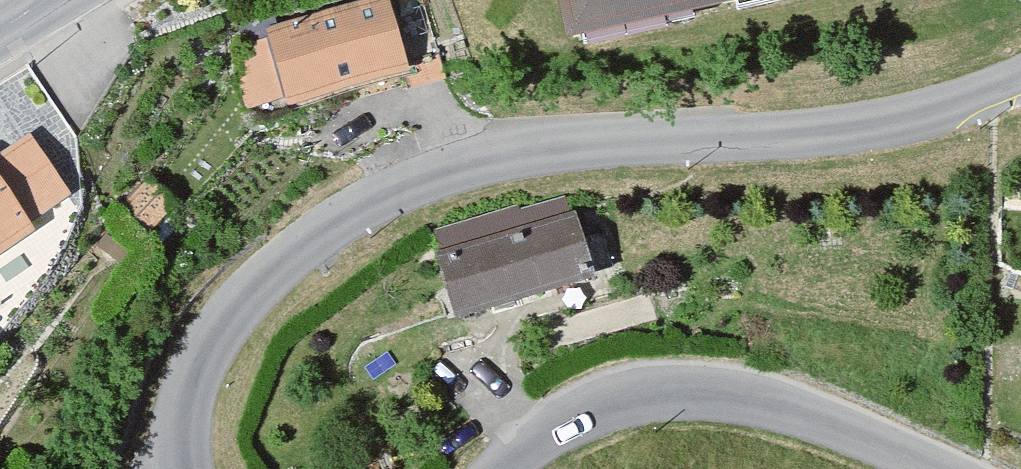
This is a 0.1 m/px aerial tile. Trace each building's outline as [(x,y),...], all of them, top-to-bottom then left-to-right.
[(397,0),(351,0),(272,23),(294,100),(416,65),(397,0)] [(572,35),(732,0),(564,0),(572,35)] [(81,201),(37,131),(0,154),(0,252),(81,201)] [(183,201),(153,172),(129,197),(159,226),(183,201)] [(603,279),(581,206),(442,248),(464,321),(603,279)]
